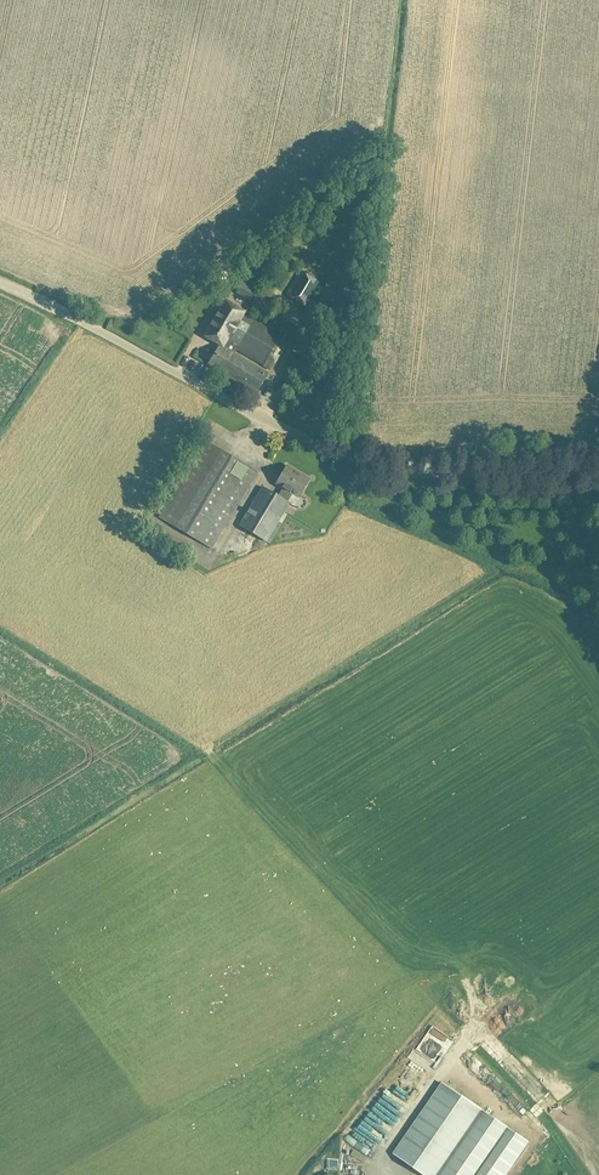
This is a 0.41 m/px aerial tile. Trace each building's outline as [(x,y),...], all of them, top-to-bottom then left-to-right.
[(307,307),(322,284),(300,270),(286,294),(307,307)] [(243,285),(238,292),(250,300),(255,293),(243,285)] [(257,294),(249,309),(261,315),(269,302),(257,294)] [(230,335),(243,314),(242,314),(244,311),(225,300),(204,335),(219,344),(223,346),(228,335),(230,335)] [(223,346),(219,344),(207,364),(257,393),(268,373),(223,347),(225,343),(270,369),(287,340),(243,314),(230,335),(228,335),(223,346)] [(211,548),(257,472),(204,441),(159,517),(211,548)] [(278,496),(263,487),(239,526),(265,541),(288,502),(287,501),(292,493),(298,496),(309,478),(287,465),(276,483),(283,487),(278,496)] [(410,1078),(413,1069),(405,1066),(402,1075),(410,1078)] [(392,1153),(424,1174),(505,1174),(529,1141),(442,1081),(392,1153)] [(339,1159),(326,1158),(326,1168),(338,1169),(339,1159)]
